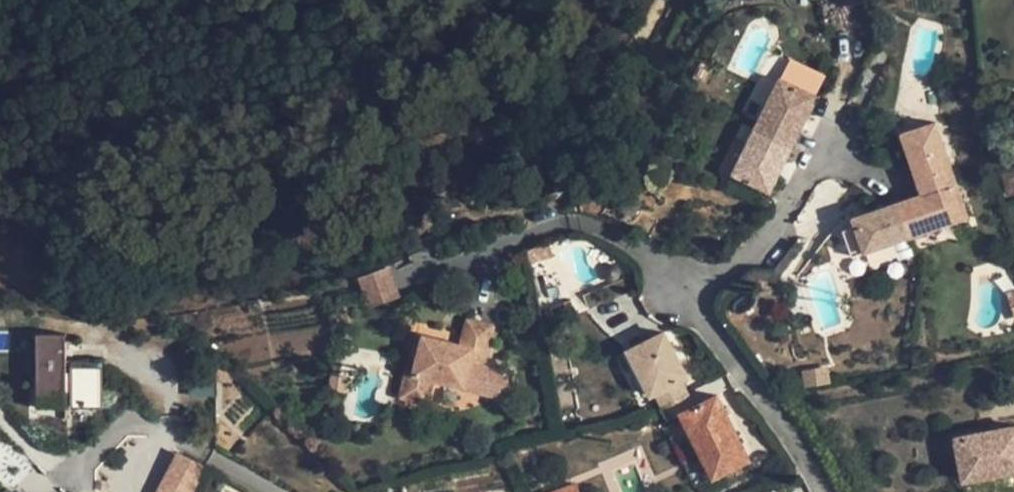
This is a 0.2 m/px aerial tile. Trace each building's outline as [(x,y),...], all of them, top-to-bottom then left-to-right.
[(773,114),(765,131),(793,145),(818,96),(780,78),(765,110),(773,114)] [(765,110),(756,126),(765,131),(773,114),(765,110)] [(904,134),(916,169),(935,163),(938,170),(919,177),(925,193),(958,182),(937,123),(904,134)] [(765,131),(756,126),(748,143),(756,147),(765,131)] [(756,147),(748,143),(733,173),(770,192),(793,145),(765,131),(756,147)] [(916,169),(919,177),(938,170),(935,163),(916,169)] [(958,182),(925,193),(910,198),(898,202),(911,236),(969,216),(958,182)] [(898,202),(872,212),(874,219),(858,224),(846,228),(855,256),(911,236),(898,202)] [(872,212),(855,218),(858,224),(874,219),(872,212)] [(370,304),(403,296),(395,264),(362,272),(370,304)] [(415,336),(409,358),(415,360),(413,371),(406,369),(399,397),(427,404),(433,379),(464,387),(469,363),(483,367),(492,326),(465,319),(459,346),(415,336)] [(669,331),(656,337),(662,349),(674,343),(669,331)] [(656,337),(630,349),(651,391),(656,389),(663,402),(688,391),(682,378),(675,363),(682,359),(674,343),(662,349),(656,337)] [(72,340),(45,338),(41,397),(68,399),(70,377),(72,340)] [(409,358),(406,369),(413,371),(415,360),(409,358)] [(682,359),(675,363),(682,378),(689,375),(682,359)] [(483,367),(469,363),(464,387),(483,391),(488,368),(483,367)] [(504,369),(491,369),(489,395),(502,396),(504,369)] [(105,375),(76,373),(75,378),(74,399),(73,413),(102,415),(105,375)] [(688,391),(663,402),(671,419),(683,413),(695,407),(688,391)] [(751,459),(720,395),(695,407),(683,413),(713,478),(751,459)] [(957,432),(965,474),(1013,465),(1013,421),(957,432)] [(181,461),(163,491),(194,491),(204,474),(181,461)] [(965,474),(969,491),(981,491),(1013,486),(1013,465),(965,474)]
